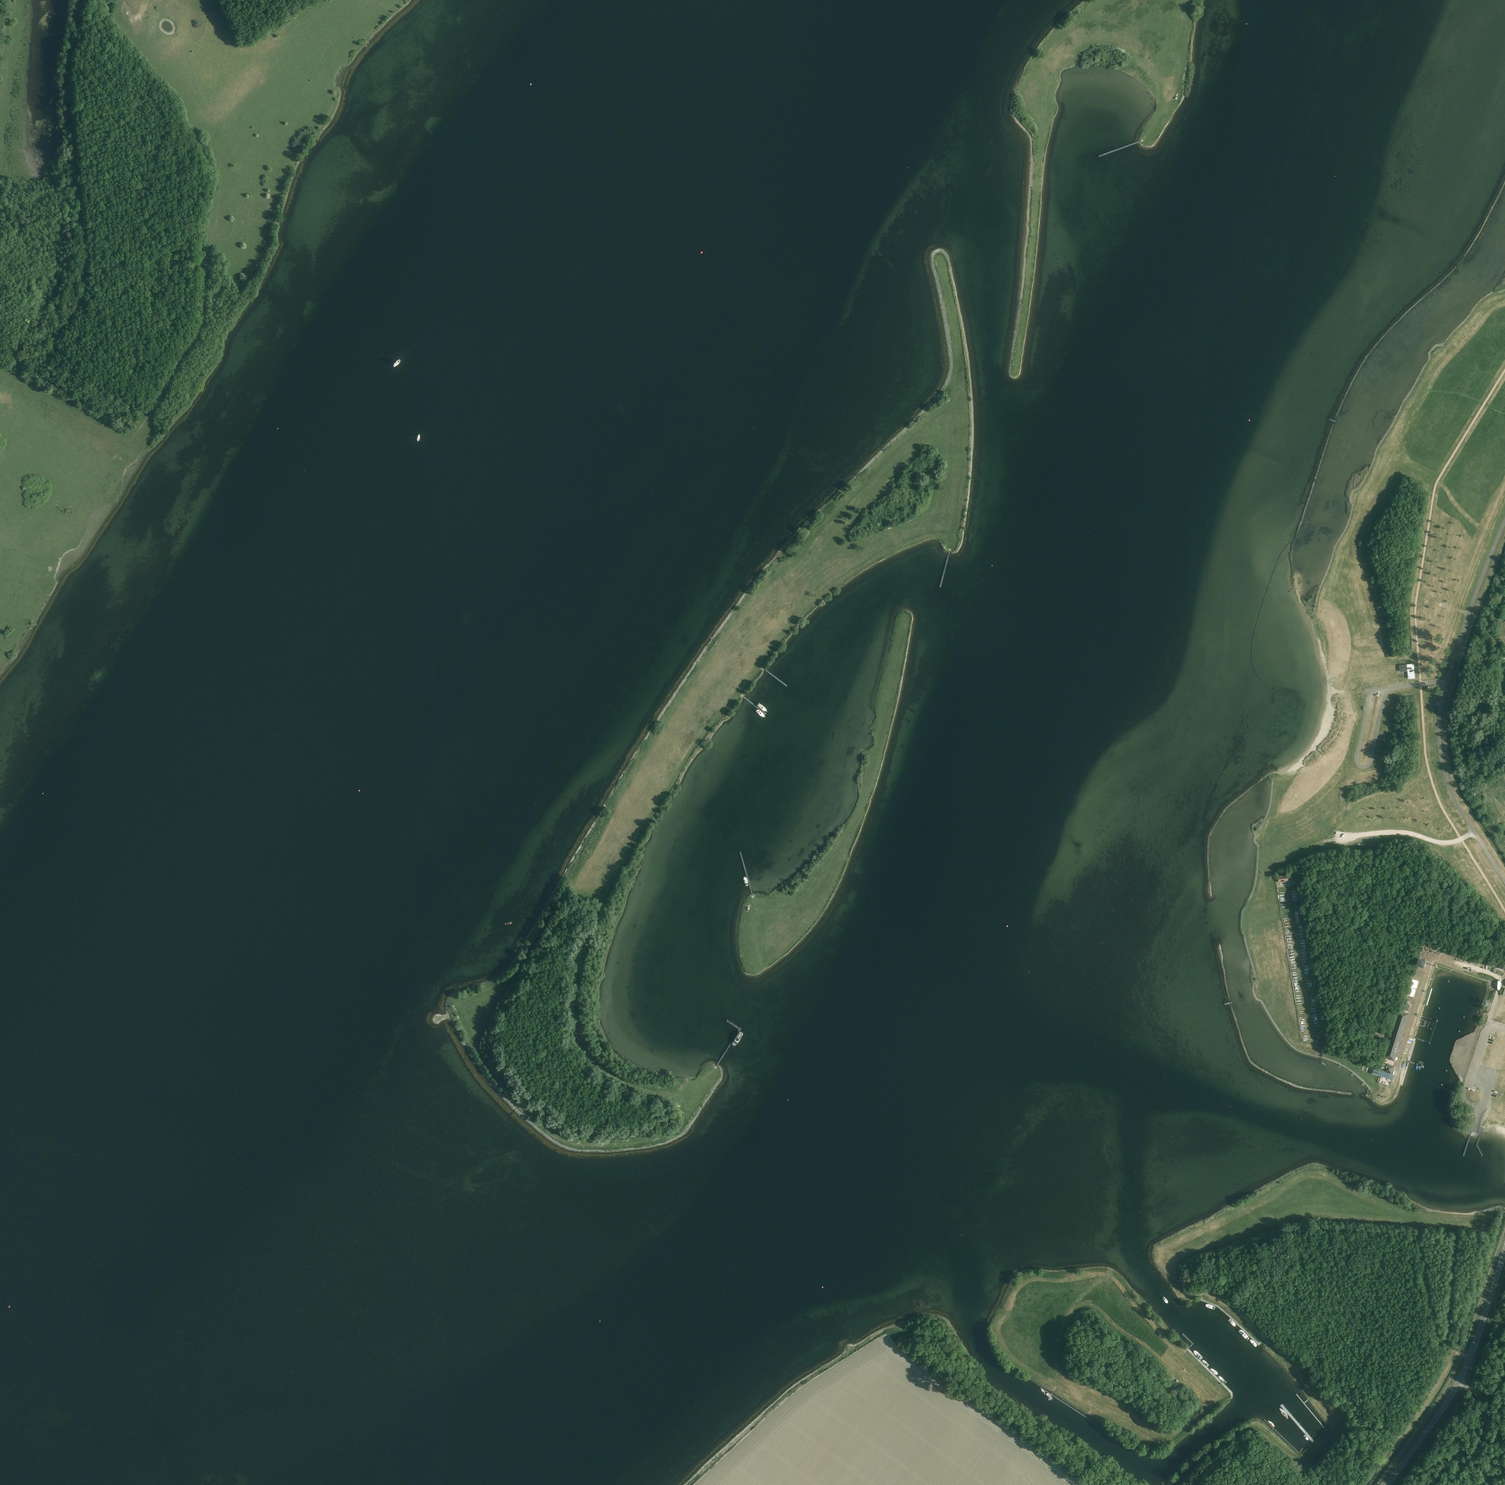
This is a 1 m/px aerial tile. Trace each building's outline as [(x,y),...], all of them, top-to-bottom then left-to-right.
[(1387,1049),(1384,1057),(1386,1058),(1394,1060),(1397,1052),(1404,1030),(1409,1014),(1404,1013),(1401,1012),(1399,1011),(1398,1014),(1394,1027),(1387,1049)] [(1394,1066),(1387,1064),(1385,1071),(1392,1073),(1394,1066)]
